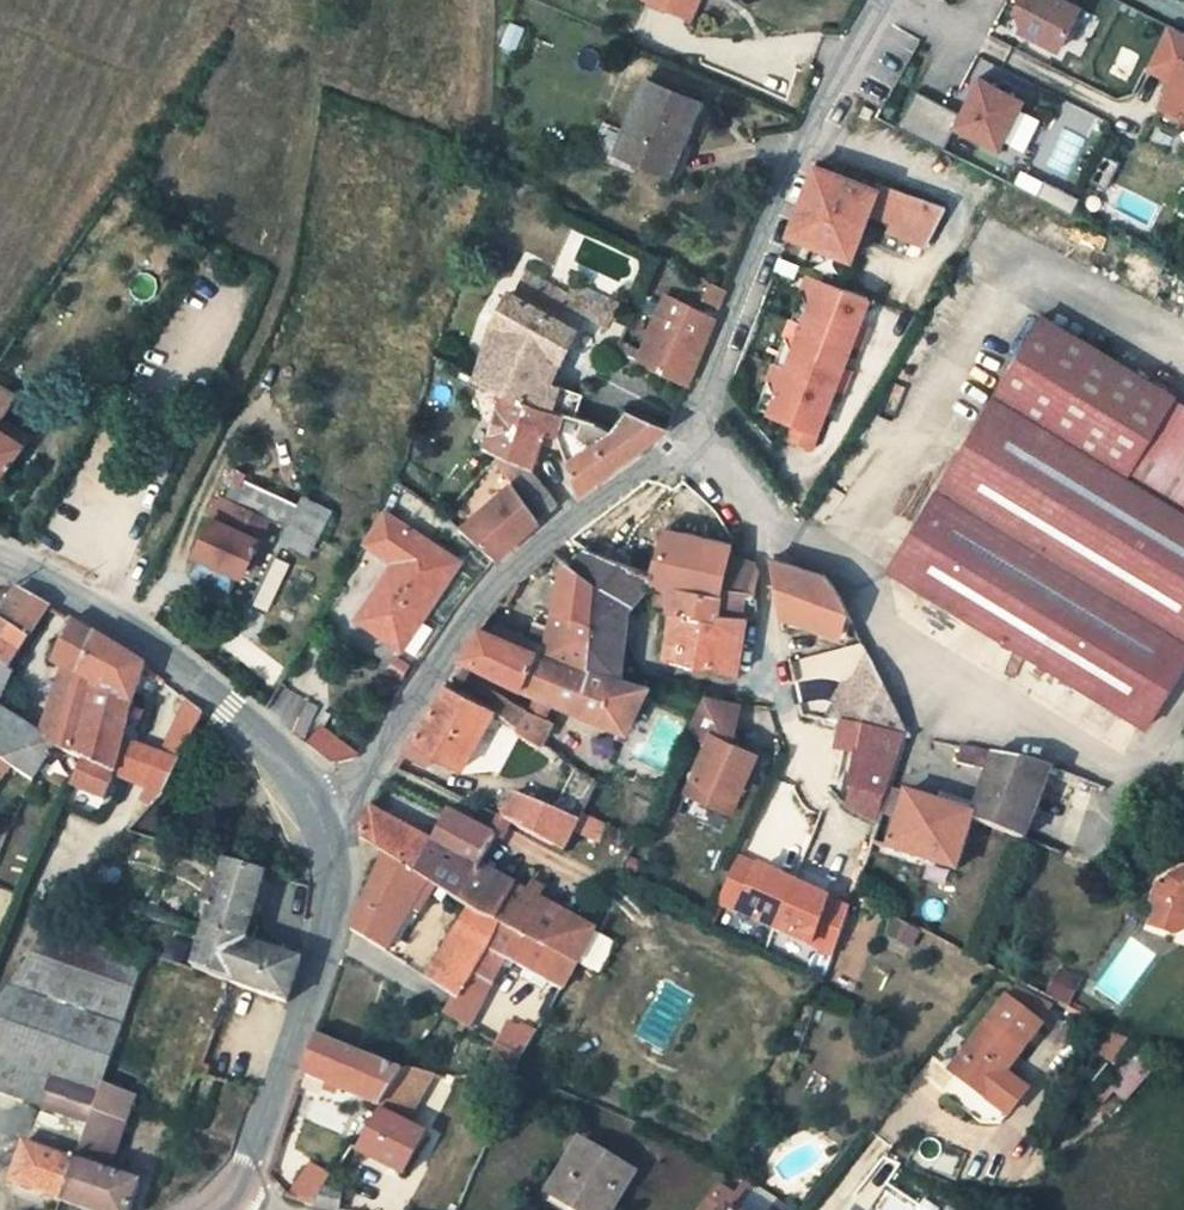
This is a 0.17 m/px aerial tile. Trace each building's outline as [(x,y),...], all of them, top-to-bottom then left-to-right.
[(647,1),(692,21),(701,0),(648,0),(647,1)] [(1012,15),(1024,21),(1017,33),(1056,52),(1079,10),(1059,0),(1020,0),(1012,15)] [(1024,21),(1012,15),(1006,27),(1017,33),(1024,21)] [(1169,21),(1148,63),(1175,76),(1155,118),(1180,131),(1183,123),(1183,28),(1169,21)] [(917,90),(897,126),(944,150),(955,128),(999,149),(1028,91),(1002,77),(998,85),(979,76),(961,112),(917,90)] [(648,84),(617,156),(670,178),(701,106),(648,84)] [(881,104),(873,101),(868,112),(875,115),(881,104)] [(857,115),(864,119),(868,112),(861,108),(857,115)] [(868,213),(878,187),(813,165),(810,169),(787,232),(850,256),(868,213)] [(1044,181),(1036,197),(1062,209),(1066,201),(1060,198),(1064,191),(1044,181)] [(880,183),(878,187),(868,213),(892,223),(888,231),(925,245),(944,208),(880,183)] [(1080,199),(1064,191),(1060,198),(1066,201),(1062,209),(1073,215),(1080,199)] [(862,299),(802,274),(795,293),(801,308),(795,322),(844,343),(858,349),(865,331),(845,322),(847,316),(857,312),(862,299)] [(586,306),(571,298),(573,296),(526,275),(514,297),(577,328),(586,306)] [(719,306),(726,289),(712,281),(705,299),(719,306)] [(573,296),(571,298),(586,306),(605,317),(613,303),(578,286),(573,296)] [(584,396),(551,384),(577,328),(514,297),(510,295),(500,320),(478,383),(506,393),(551,409),(576,418),(584,396)] [(714,317),(665,295),(637,361),(686,384),(714,317)] [(838,356),(844,343),(795,322),(784,318),(777,337),(783,352),(777,366),(827,388),(841,394),(849,376),(828,367),(830,361),(838,356)] [(1128,478),(1176,400),(1044,322),(986,415),(1183,537),(1183,511),(1128,478)] [(822,401),(827,388),(777,366),(766,362),(759,380),(764,397),(758,410),(786,422),(780,438),(804,448),(818,415),(811,412),(814,406),(822,401)] [(11,399),(0,392),(0,417),(11,399)] [(499,452),(493,464),(509,486),(536,522),(556,504),(529,464),(539,429),(550,435),(551,409),(506,393),(488,448),(499,452)] [(1176,400),(1128,478),(1183,511),(1183,405),(1176,400)] [(550,435),(560,441),(564,458),(590,437),(601,427),(576,418),(551,409),(550,435)] [(564,458),(562,460),(577,492),(667,427),(623,409),(601,427),(590,437),(564,458)] [(1183,671),(1183,537),(986,415),(890,573),(1149,729),(1183,671)] [(21,446),(0,433),(0,477),(21,446)] [(247,475),(235,469),(230,481),(242,486),(247,475)] [(509,486),(458,530),(492,561),(536,522),(509,486)] [(304,495),(299,505),(326,519),(331,509),(304,495)] [(240,504),(222,496),(195,554),(242,575),(258,540),(242,532),(248,519),(236,513),(240,504)] [(253,510),(240,504),(236,513),(248,519),(253,510)] [(299,505),(280,542),(308,556),(327,519),(326,519),(299,505)] [(365,542),(394,562),(364,608),(408,638),(457,562),(383,513),(365,542)] [(646,584),(659,586),(720,595),(730,557),(732,545),(664,528),(650,579),(646,584)] [(583,670),(620,679),(621,662),(623,614),(646,584),(650,579),(582,550),(571,568),(593,585),(583,670)] [(749,598),(756,565),(730,557),(720,595),(659,586),(656,600),(670,602),(669,612),(673,612),(665,661),(735,676),(745,619),(749,598)] [(813,628),(824,580),(774,559),(779,608),(782,618),(813,628)] [(561,561),(541,654),(583,670),(593,585),(571,568),(561,561)] [(835,594),(824,580),(813,628),(843,637),(848,623),(835,594)] [(14,589),(0,610),(0,620),(22,636),(43,604),(22,591),(14,589)] [(401,648),(408,638),(364,608),(356,620),(401,648)] [(68,752),(88,684),(75,676),(91,634),(68,620),(51,663),(63,670),(35,731),(0,711),(0,758),(10,765),(32,778),(51,742),(68,752)] [(0,620),(0,666),(0,667),(22,636),(0,620)] [(521,689),(535,652),(476,630),(465,649),(458,661),(467,665),(521,689)] [(111,771),(120,737),(125,712),(142,673),(91,634),(75,676),(88,684),(68,752),(78,758),(69,781),(104,797),(111,771)] [(535,652),(521,689),(625,733),(647,686),(620,679),(583,670),(541,654),(535,652)] [(901,738),(865,658),(848,689),(842,686),(830,709),(836,712),(830,722),(840,724),(901,738)] [(448,764),(461,771),(493,708),(455,687),(446,682),(406,749),(445,770),(448,764)] [(705,694),(687,733),(708,743),(733,755),(743,702),(705,694)] [(498,712),(539,743),(551,719),(508,700),(498,712)] [(161,758),(177,766),(200,718),(181,703),(161,758)] [(901,738),(840,724),(835,749),(855,753),(847,786),(850,787),(845,809),(877,824),(880,814),(886,792),(901,738)] [(326,762),(329,764),(355,757),(318,729),(305,745),(326,762)] [(161,800),(177,766),(161,758),(120,737),(111,771),(149,793),(161,800)] [(740,790),(752,764),(733,755),(708,743),(689,786),(716,798),(723,782),(740,790)] [(971,822),(1014,838),(1022,839),(1051,768),(1034,763),(955,747),(953,763),(985,771),(975,804),(977,805),(971,822)] [(10,765),(0,758),(0,781),(10,765)] [(583,776),(597,786),(605,772),(589,764),(583,776)] [(716,798),(689,786),(684,797),(727,817),(740,790),(723,782),(716,798)] [(890,850),(956,871),(971,822),(977,805),(975,804),(938,793),(935,806),(886,792),(880,814),(899,819),(890,850)] [(151,811),(161,800),(149,793),(141,804),(151,811)] [(576,829),(580,821),(516,793),(501,822),(540,841),(564,853),(576,829)] [(584,795),(578,807),(585,811),(591,798),(584,795)] [(362,840),(380,852),(426,879),(460,899),(478,865),(492,838),(445,811),(433,840),(372,806),(359,827),(362,840)] [(580,821),(576,829),(599,840),(607,824),(584,813),(580,821)] [(492,838),(478,865),(514,885),(540,841),(501,822),(492,838)] [(275,848),(253,840),(250,849),(271,857),(275,848)] [(380,852),(350,928),(386,951),(426,879),(380,852)] [(766,866),(739,854),(718,900),(746,912),(766,866)] [(299,966),(247,942),(265,874),(225,863),(223,866),(191,973),(226,986),(286,1009),(299,966)] [(526,891),(514,885),(478,865),(460,899),(468,903),(497,919),(575,963),(587,942),(599,922),(588,916),(583,923),(538,898),(550,878),(538,871),(526,891)] [(795,878),(766,866),(746,912),(776,925),(795,878)] [(1177,872),(1169,885),(1160,881),(1153,894),(1155,904),(1146,922),(1169,931),(1177,914),(1183,918),(1183,869),(1177,872)] [(851,902),(795,878),(776,925),(836,950),(851,902)] [(468,903),(423,978),(451,997),(454,999),(472,971),(497,919),(468,903)] [(1177,914),(1169,931),(1183,928),(1183,918),(1177,914)] [(923,932),(897,918),(886,939),(912,953),(923,932)] [(497,919),(472,971),(491,983),(502,966),(509,970),(513,965),(523,972),(520,977),(541,989),(544,984),(559,992),(575,963),(497,919)] [(51,1082),(98,1099),(102,1088),(109,1068),(147,956),(57,923),(0,997),(0,1065),(51,1082)] [(587,942),(575,963),(596,974),(608,954),(587,942)] [(464,1028),(491,983),(472,971),(454,999),(451,997),(441,1012),(440,1014),(464,1028)] [(1084,989),(1058,975),(1047,997),(1073,1010),(1084,989)] [(952,1071),(962,1079),(997,1109),(1017,1084),(1005,1074),(1046,1024),(1014,997),(952,1071)] [(499,1029),(493,1048),(485,1074),(514,1086),(523,1057),(533,1039),(499,1029)] [(315,1032),(301,1072),(381,1105),(402,1072),(315,1032)] [(384,1107),(381,1111),(405,1124),(432,1075),(405,1067),(402,1072),(381,1105),(384,1107)] [(61,1202),(98,1099),(51,1082),(28,1147),(23,1146),(8,1187),(57,1203),(61,1202)] [(134,1098),(102,1088),(98,1099),(61,1202),(57,1203),(80,1209),(129,1209),(138,1185),(110,1175),(132,1107),(134,1098)] [(406,1175),(427,1137),(405,1124),(381,1111),(358,1149),(406,1175)] [(636,1171),(583,1139),(552,1192),(564,1200),(558,1209),(559,1209),(612,1209),(636,1171)] [(289,1198),(314,1206),(325,1189),(333,1176),(311,1166),(289,1198)] [(714,1193),(733,1205),(742,1209),(753,1209),(754,1209),(757,1209),(788,1209),(746,1185),(740,1195),(721,1184),(714,1193)] [(341,1195),(325,1189),(314,1206),(334,1209),(338,1209),(341,1195)]
